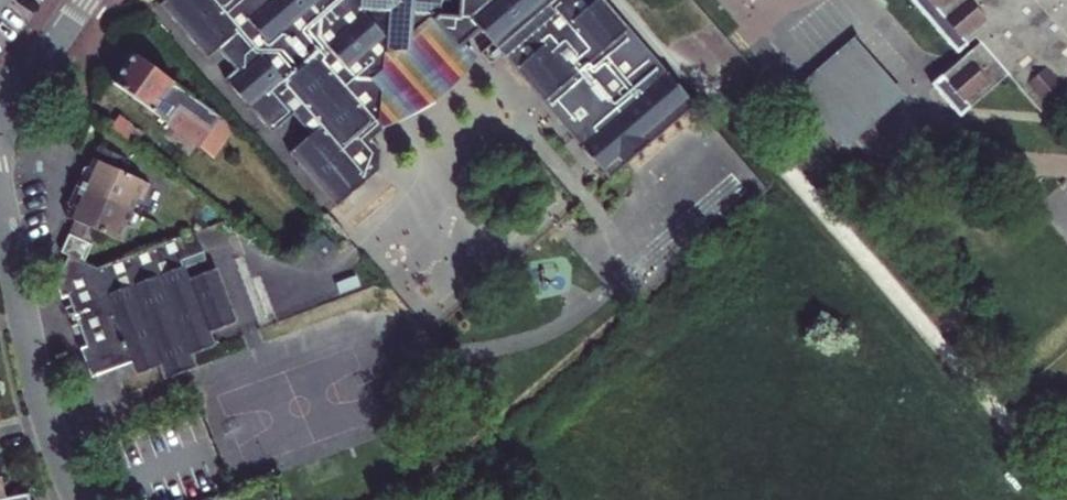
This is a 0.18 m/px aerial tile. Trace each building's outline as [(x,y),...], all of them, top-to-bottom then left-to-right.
[(164,3),(212,58),(222,49),(239,68),(229,77),(276,133),(297,115),(314,135),(294,153),(340,207),(382,170),(384,149),(374,137),(384,128),(385,125),(386,88),(378,78),(388,68),(390,49),(411,49),(412,37),(442,13),(470,14),(482,28),(520,71),(618,183),(704,110),(608,0),(168,0),(164,3)] [(969,44),(974,40),(982,49),(955,71),(980,102),(1020,69),(1053,107),(1066,95),(1066,0),(931,0),(969,44)] [(386,88),(385,125),(430,104),(452,86),(478,57),(470,39),(482,28),(470,14),(442,13),(412,37),(411,49),(390,49),(388,68),(378,78),(386,88)] [(857,42),(798,93),(849,151),(908,101),(857,42)] [(128,49),(107,78),(215,159),(236,130),(128,49)] [(112,107),(102,120),(124,137),(134,123),(112,107)] [(120,215),(124,201),(129,188),(135,190),(141,174),(107,161),(111,149),(85,140),(80,159),(73,163),(60,199),(64,206),(61,214),(69,218),(55,249),(63,253),(77,259),(93,225),(118,237),(126,218),(120,215)] [(176,264),(170,250),(179,247),(174,234),(90,265),(77,259),(63,253),(50,281),(56,296),(61,294),(80,345),(75,345),(85,372),(125,357),(130,370),(153,361),(158,375),(192,361),(187,349),(211,339),(206,327),(232,316),(211,264),(180,276),(176,264)]
